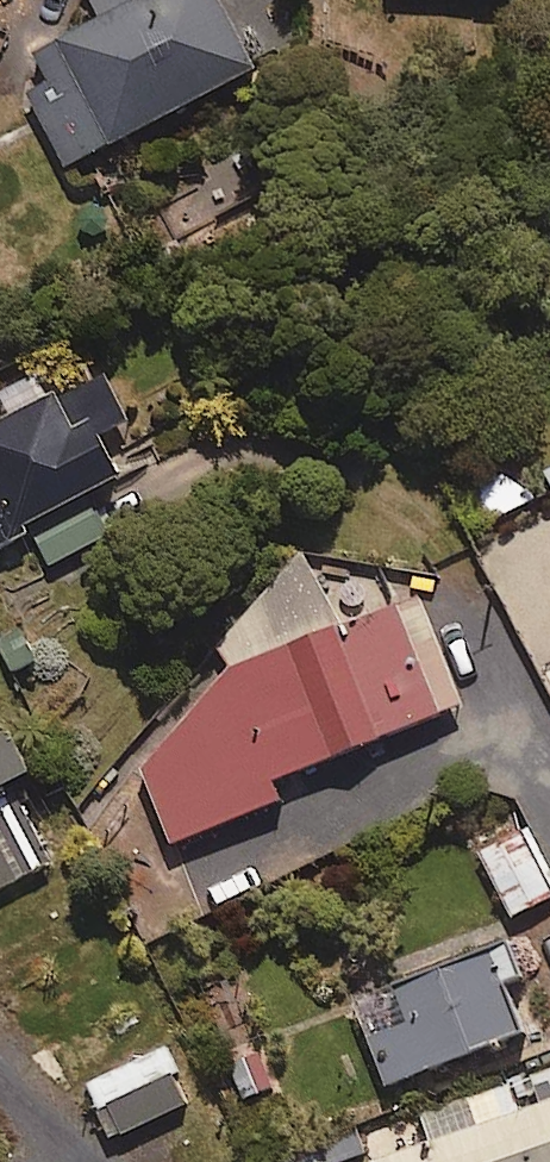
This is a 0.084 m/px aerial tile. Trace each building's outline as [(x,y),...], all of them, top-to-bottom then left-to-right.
[(251,65),(216,0),(96,0),(101,11),(34,47),(50,78),(27,90),(66,164),(251,65)] [(49,399),(33,370),(0,388),(0,398),(7,412),(0,416),(0,542),(28,527),(47,564),(106,533),(83,490),(117,473),(97,434),(126,418),(101,371),(49,399)] [(549,490),(549,450),(523,467),(465,493),(479,522),(549,490)] [(135,757),(171,844),(280,797),(273,780),(460,700),(414,592),(338,624),(307,552),(210,628),(222,658),(135,757)] [(25,770),(5,728),(0,730),(0,781),(25,770)] [(37,865),(0,795),(0,885),(37,865)] [(549,894),(549,880),(525,828),(480,850),(510,913),(549,894)] [(502,981),(519,974),(507,944),(468,959),(358,1003),(390,1082),(521,1029),(502,981)] [(357,1136),(366,1161),(549,1161),(549,1068),(357,1136)] [(359,1154),(347,1123),(268,1153),(271,1161),(338,1161),(359,1154)]
